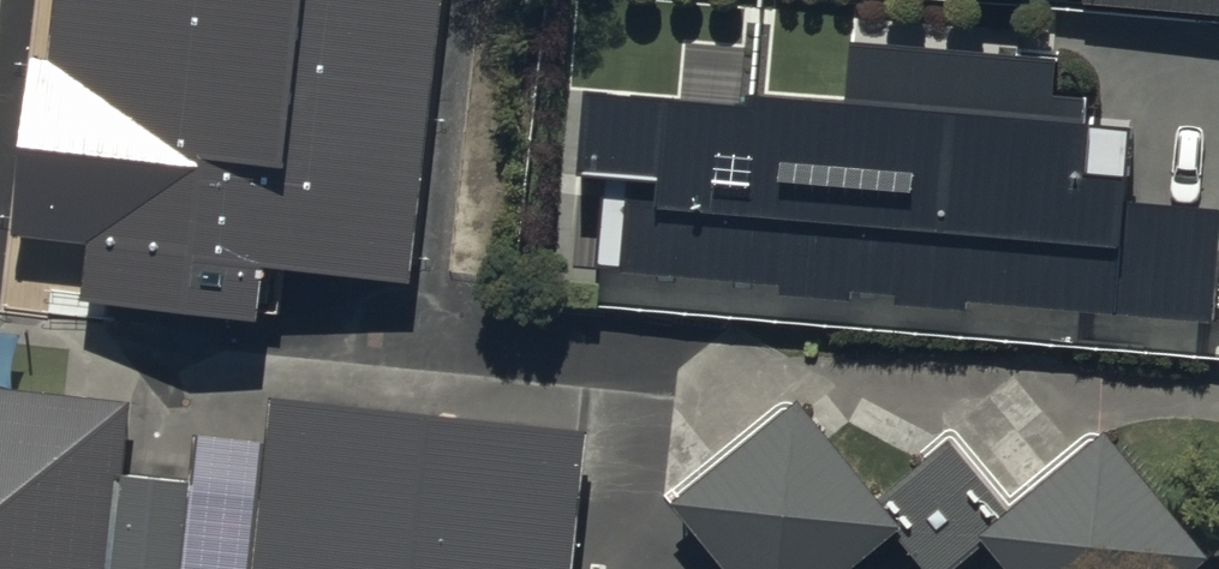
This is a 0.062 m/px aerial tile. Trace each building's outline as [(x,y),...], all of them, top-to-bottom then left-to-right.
[(227,0),(96,0),(70,276),(199,288),(227,0)] [(413,303),(444,0),(310,0),(281,289),(413,303)] [(1083,4),(1218,14),(1218,0),(1084,0),(1083,4)] [(744,108),(586,95),(579,173),(612,176),(605,260),(1199,312),(1206,223),(1112,214),(1119,137),(1079,133),(1082,102),(1047,99),(1050,63),(853,46),(848,103),(746,94),(744,108)] [(109,568),(540,568),(542,555),(470,548),(484,415),(583,426),(592,337),(215,298),(197,475),(120,465),(109,568)] [(120,465),(128,390),(0,376),(0,568),(109,568),(120,465)] [(715,568),(835,568),(895,517),(788,395),(660,506),(715,568)] [(988,530),(1020,568),(1183,568),(1201,555),(1102,436),(988,530)]
